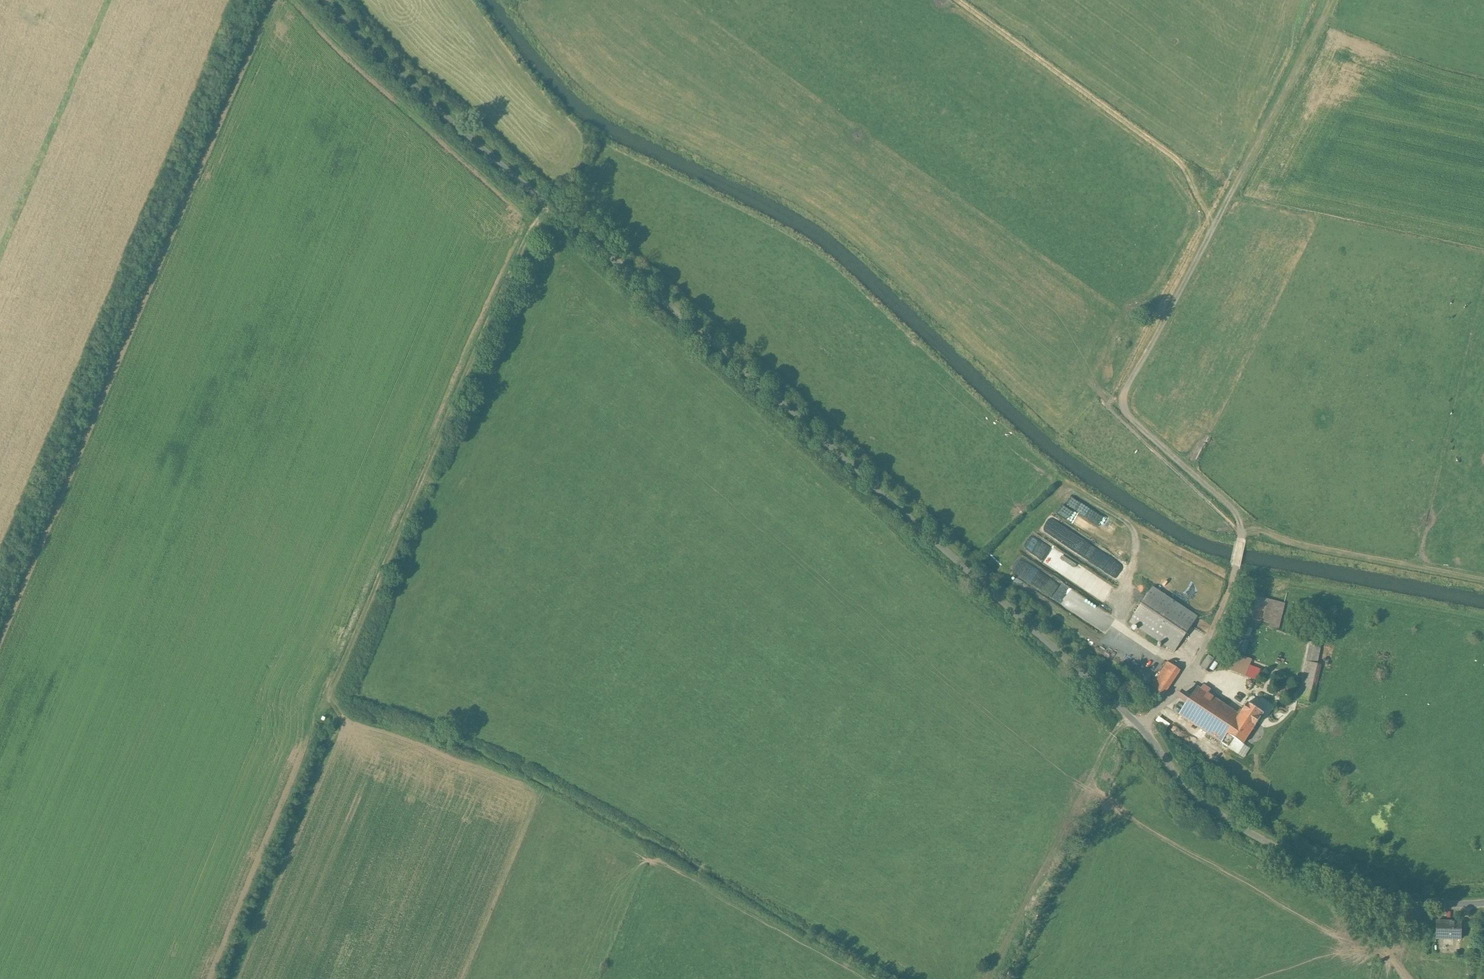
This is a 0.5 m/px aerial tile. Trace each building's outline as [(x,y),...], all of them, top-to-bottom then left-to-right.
[(1198,617),(1153,587),(1129,622),(1174,652),(1198,617)] [(1266,599),(1257,597),(1252,619),(1261,621),(1266,599)] [(1321,644),(1310,642),(1307,660),(1318,661),(1321,644)] [(1209,655),(1201,667),(1206,670),(1214,659),(1209,655)] [(1251,662),(1237,657),(1232,670),(1245,675),(1251,662)] [(1318,664),(1307,661),(1298,700),(1312,703),(1320,664),(1318,664)] [(1166,663),(1149,689),(1160,696),(1177,670),(1166,663)] [(1259,670),(1249,666),(1246,675),(1255,679),(1259,670)] [(1210,689),(1203,685),(1201,689),(1197,687),(1179,715),(1229,748),(1234,739),(1227,735),(1240,715),(1208,693),(1210,689)] [(1240,715),(1227,735),(1234,739),(1243,745),(1263,713),(1248,703),(1240,715)] [(1461,923),(1446,922),(1436,922),(1436,938),(1461,939),(1461,923)]
